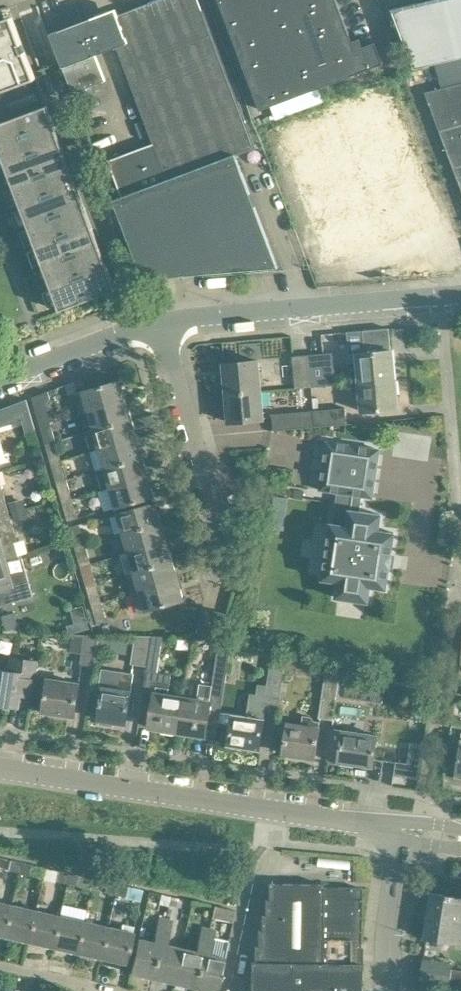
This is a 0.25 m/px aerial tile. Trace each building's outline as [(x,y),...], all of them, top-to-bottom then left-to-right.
[(83,29),(85,28),(96,55),(105,52),(117,47),(153,144),(108,160),(122,198),(167,181),(166,180),(235,154),(253,147),(239,108),(198,0),(158,0),(118,15),(116,9),(93,18),(88,20),(83,29)] [(337,0),(219,0),(260,110),(384,64),(376,43),(355,50),(337,0)] [(415,69),(460,58),(460,0),(440,0),(420,5),(419,3),(392,9),(415,69)] [(37,78),(13,15),(0,20),(0,92),(37,78)] [(63,29),(50,34),(72,94),(106,81),(96,55),(85,28),(83,29),(72,33),(63,29)] [(425,91),(460,189),(460,82),(425,91)] [(0,123),(0,141),(1,141),(3,145),(0,146),(0,148),(55,127),(47,106),(0,123)] [(339,123),(299,138),(301,142),(302,141),(308,158),(307,158),(311,168),(314,178),(315,177),(322,194),(321,195),(322,198),(323,201),(324,200),(330,217),(329,218),(333,227),(344,257),(343,258),(344,260),(345,260),(345,261),(346,261),(347,261),(425,232),(426,231),(426,230),(426,229),(425,227),(413,197),(410,187),(409,188),(402,171),(403,170),(402,167),(401,164),(400,165),(394,148),(395,148),(391,138),(387,128),(386,129),(380,112),(381,111),(380,108),(339,123)] [(0,148),(0,151),(4,163),(9,161),(10,165),(6,167),(6,168),(62,147),(55,127),(0,148)] [(62,147),(6,168),(12,183),(16,181),(18,185),(13,187),(14,189),(70,167),(62,147)] [(122,198),(113,201),(143,281),(277,269),(235,154),(166,180),(167,181),(122,198)] [(70,167),(14,189),(19,203),(24,201),(25,205),(21,207),(21,209),(78,188),(70,167)] [(78,188),(21,209),(27,223),(31,222),(33,226),(28,227),(29,229),(85,208),(78,188)] [(85,208),(29,229),(35,244),(39,242),(41,246),(36,248),(37,249),(93,228),(85,208)] [(93,228),(37,249),(42,264),(47,262),(48,266),(44,268),(44,269),(100,248),(93,228)] [(100,248),(44,269),(50,284),(54,282),(56,286),(51,288),(52,290),(108,268),(100,248)] [(116,290),(108,268),(52,290),(58,305),(62,304),(64,308),(59,309),(60,311),(116,290)] [(395,379),(393,350),(391,350),(389,328),(365,331),(367,353),(358,353),(360,383),(395,379)] [(325,353),(309,355),(311,387),(328,385),(336,385),(333,353),(325,353)] [(311,387),(309,355),(293,356),(296,388),(311,387)] [(261,390),(258,361),(224,364),(226,393),(261,390)] [(398,409),(395,379),(360,383),(363,412),(398,409)] [(126,399),(121,380),(74,393),(75,394),(77,393),(82,412),(80,412),(80,413),(88,411),(88,410),(126,399)] [(263,419),(261,390),(226,393),(229,422),(263,419)] [(58,419),(49,391),(33,397),(41,424),(51,421),(58,419)] [(23,420),(27,432),(37,429),(28,399),(0,409),(0,427),(23,420)] [(132,419),(126,399),(88,410),(88,411),(94,429),(132,419)] [(347,424),(345,408),(313,410),(315,426),(347,424)] [(315,426),(313,410),(302,412),(272,414),(274,430),(303,428),(315,426)] [(99,448),(137,437),(132,419),(94,429),(87,431),(92,450),(99,448)] [(57,440),(51,421),(41,424),(46,443),(57,440)] [(104,468),(143,457),(137,437),(99,448),(104,468)] [(62,459),(57,440),(46,443),(52,462),(62,459)] [(338,598),(338,597),(367,602),(368,602),(369,600),(368,600),(371,586),(385,588),(387,589),(387,587),(389,568),(390,568),(392,553),(394,535),(395,535),(395,533),(393,533),(379,531),(381,516),(381,515),(379,514),(379,515),(360,512),(363,496),(371,497),(370,497),(372,497),(373,496),(372,496),(379,451),(379,450),(378,449),(329,442),(327,442),(327,444),(320,488),(320,490),(322,490),(353,494),(351,510),(349,510),(349,511),(349,512),(347,526),(333,524),(331,523),(331,525),(328,543),(328,542),(326,560),(323,577),(323,579),(325,579),(339,581),(337,596),(336,597),(338,598)] [(148,476),(143,457),(104,468),(98,470),(104,490),(110,488),(110,487),(148,476)] [(68,478),(62,459),(52,462),(58,481),(68,478)] [(154,496),(148,476),(110,487),(110,488),(116,507),(154,496)] [(74,497),(68,478),(58,481),(63,500),(74,497)] [(11,513),(3,485),(0,486),(0,516),(11,513)] [(79,518),(74,497),(63,500),(69,521),(79,518)] [(24,499),(9,503),(11,512),(26,508),(24,499)] [(161,522),(156,503),(117,514),(123,533),(161,522)] [(29,517),(26,508),(11,512),(14,522),(29,517)] [(19,557),(15,542),(18,540),(12,516),(0,519),(0,563),(19,557)] [(128,552),(167,541),(161,522),(123,533),(128,552)] [(87,543),(81,523),(70,526),(76,546),(87,543)] [(172,560),(167,541),(128,552),(122,554),(128,573),(172,560)] [(92,563),(87,543),(76,546),(82,566),(92,563)] [(23,556),(19,557),(0,563),(0,606),(35,597),(23,556)] [(178,580),(172,560),(128,573),(133,592),(178,580)] [(97,582),(92,563),(82,566),(87,584),(97,582)] [(183,600),(178,580),(133,592),(139,612),(183,600)] [(97,582),(87,584),(91,599),(101,596),(97,582)] [(108,621),(103,601),(93,604),(93,607),(89,608),(94,625),(108,621)] [(207,637),(214,610),(203,608),(197,637),(207,637)] [(227,613),(226,613),(214,610),(207,637),(221,637),(221,636),(222,637),(227,613)] [(94,666),(99,636),(85,635),(80,665),(94,666)] [(149,653),(152,635),(136,635),(131,665),(147,665),(149,653)] [(152,635),(149,653),(161,655),(164,636),(164,635),(152,635)] [(221,637),(219,651),(231,653),(233,644),(234,638),(222,637),(221,636),(221,637)] [(259,750),(265,711),(268,696),(281,699),(285,673),(287,658),(272,653),(267,684),(259,683),(257,693),(251,693),(248,714),(234,713),(235,710),(223,708),(222,717),(221,721),(231,722),(227,745),(259,750)] [(38,662),(22,659),(22,664),(10,663),(9,671),(0,670),(0,704),(18,707),(20,695),(32,697),(38,662)] [(125,723),(133,672),(103,668),(100,687),(103,688),(101,700),(98,719),(99,720),(99,724),(112,726),(113,722),(125,723)] [(222,717),(223,708),(229,670),(216,668),(214,685),(201,683),(199,693),(198,693),(197,700),(183,698),(177,731),(205,736),(209,715),(222,717)] [(177,731),(183,698),(169,696),(172,674),(158,671),(146,670),(141,704),(152,706),(149,727),(177,731)] [(333,720),(336,696),(339,674),(326,671),(319,719),(333,720)] [(382,704),(385,687),(339,674),(336,696),(355,699),(382,704)] [(35,678),(32,697),(44,699),(43,711),(74,715),(79,684),(47,679),(47,680),(35,678)] [(315,759),(321,722),(316,721),(313,716),(305,715),(303,726),(288,723),(283,754),(287,754),(286,758),(300,760),(300,756),(315,759)] [(373,768),(377,736),(331,729),(326,760),(342,763),(342,765),(354,767),(354,765),(373,768)] [(21,863),(0,858),(0,869),(19,873),(21,863)] [(28,875),(31,865),(21,863),(19,873),(28,875)] [(67,884),(69,874),(58,871),(56,882),(67,884)] [(90,893),(94,879),(69,874),(67,884),(76,886),(77,885),(82,886),(81,890),(90,893)] [(115,896),(118,885),(107,882),(104,893),(115,896)] [(360,887),(321,887),(321,883),(267,883),(267,899),(264,899),(264,915),(261,915),(261,930),(258,930),(257,946),(254,946),(254,962),(251,962),(250,990),(360,990),(360,963),(358,963),(358,947),(359,947),(360,887)] [(125,898),(127,887),(118,885),(115,896),(125,898)] [(431,893),(424,938),(460,944),(460,898),(431,893)] [(12,905),(0,902),(0,936),(4,937),(12,905)] [(29,942),(36,910),(12,905),(4,937),(29,942)] [(53,948),(60,916),(36,910),(29,942),(53,948)] [(77,953),(84,921),(60,916),(53,948),(77,953)] [(158,918),(155,927),(169,930),(171,921),(164,919),(158,918)] [(101,958),(108,927),(84,921),(77,953),(101,958)] [(126,964),(133,932),(108,927),(101,958),(126,964)] [(155,927),(153,936),(167,939),(169,930),(155,927)] [(201,927),(199,936),(212,940),(213,939),(214,930),(207,929),(201,927)] [(199,936),(197,945),(204,947),(210,949),(212,940),(199,936)] [(152,978),(159,943),(137,938),(129,973),(152,978)] [(228,942),(213,939),(212,940),(210,949),(204,947),(202,953),(194,988),(208,990),(217,990),(228,942)] [(173,983),(181,948),(159,943),(152,978),(173,983)] [(194,988),(202,953),(181,948),(173,983),(194,988)] [(448,986),(451,964),(423,960),(420,981),(448,986)]
